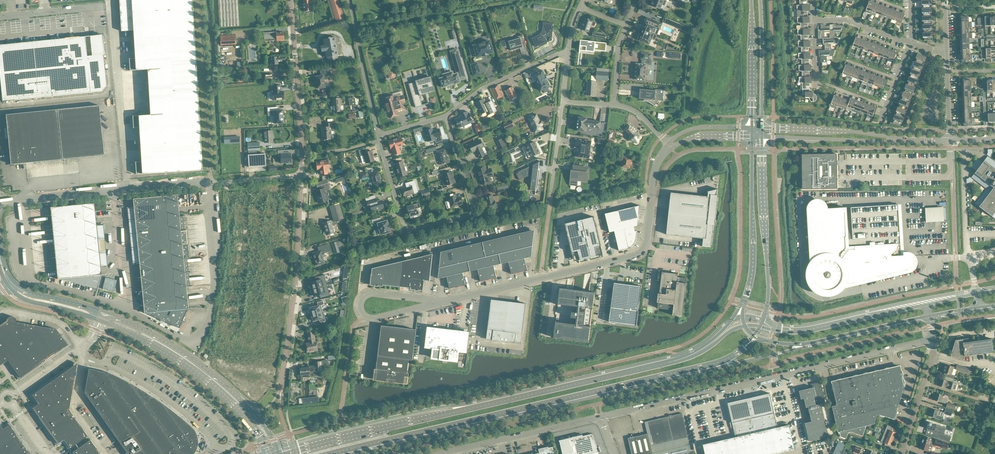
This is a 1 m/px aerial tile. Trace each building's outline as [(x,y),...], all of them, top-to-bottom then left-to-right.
[(121,31),(134,30),(135,58),(129,58),(130,70),(148,69),(150,115),(133,116),(133,128),(139,128),(142,162),(135,162),(136,174),(202,170),(192,0),(119,0),(121,31)] [(219,27),(239,26),(238,0),(218,0),(219,27)] [(310,0),(302,0),(304,12),(307,11),(307,13),(311,12),(311,11),(312,11),(310,0)] [(339,0),(329,0),(336,22),(345,19),(339,0)] [(667,0),(655,0),(654,2),(653,1),(651,5),(652,6),(660,9),(662,5),(665,6),(667,0)] [(865,12),(871,14),(871,12),(874,3),(873,2),(874,0),(871,0),(871,1),(869,1),(865,12)] [(931,8),(931,0),(923,0),(922,0),(922,6),(923,6),(923,8),(931,8)] [(875,16),(876,14),(880,5),(878,4),(879,1),(877,1),(876,3),(874,3),(871,12),(871,14),(875,16)] [(881,16),(885,7),(883,6),(885,3),(883,3),(881,5),(880,5),(876,14),(881,16)] [(886,17),(890,9),(888,8),(889,5),(887,4),(886,7),(885,7),(881,16),(886,17)] [(809,11),(809,5),(804,5),(800,5),(797,5),(797,9),(797,10),(798,11),(799,11),(800,11),(800,17),(804,17),(804,14),(808,14),(808,11),(809,11)] [(891,19),(895,10),(894,10),(895,7),(893,7),(891,9),(890,9),(886,17),(891,19)] [(897,21),(900,12),(898,12),(899,9),(897,8),(896,11),(895,10),(891,19),(897,21)] [(932,16),(931,8),(923,8),(922,8),(922,14),(923,14),(923,16),(932,16)] [(902,23),(905,14),(904,14),(905,11),(903,10),(902,13),(900,12),(897,21),(902,23)] [(961,14),(960,14),(960,15),(960,17),(960,22),(969,22),(969,16),(964,17),(964,14),(961,14)] [(932,24),(932,16),(923,16),(922,16),(922,22),(924,22),(924,24),(924,25),(932,24)] [(646,24),(644,30),(643,30),(642,34),(639,40),(649,44),(652,39),(655,40),(657,35),(654,33),(656,28),(660,30),(662,24),(646,17),(644,23),(646,24)] [(809,23),(809,17),(804,17),(800,17),(797,17),(797,21),(798,23),(799,23),(800,23),(801,29),(804,29),(804,26),(808,26),(808,23),(809,23)] [(589,32),(592,25),(594,26),(595,25),(596,23),(595,22),(593,21),(589,19),(588,19),(586,19),(582,30),(589,32)] [(666,20),(665,23),(688,33),(690,29),(666,20)] [(540,34),(532,38),(536,47),(548,41),(547,41),(548,41),(548,40),(549,40),(549,41),(550,41),(551,41),(552,41),(552,40),(552,39),(552,38),(551,38),(551,36),(551,35),(552,35),(553,23),(543,22),(542,31),(540,34)] [(825,38),(825,32),(830,32),(830,31),(830,26),(825,26),(824,24),(823,24),(821,25),(821,31),(818,31),(818,39),(823,39),(825,38)] [(836,38),(836,32),(841,32),(844,26),(836,26),(836,24),(835,24),(833,24),(833,31),(830,31),(830,32),(830,38),(836,38)] [(932,32),(932,24),(924,25),(924,24),(923,24),(923,30),(924,30),(924,33),(932,32)] [(810,35),(810,29),(804,29),(801,29),(798,29),(798,33),(798,34),(799,35),(800,35),(801,35),(801,41),(805,41),(805,38),(808,38),(808,35),(810,35)] [(284,40),(283,32),(276,33),(276,32),(264,33),(265,41),(276,40),(276,42),(281,41),(281,40),(284,40)] [(932,41),(932,32),(924,33),(923,33),(923,38),(924,38),(924,41),(928,41),(927,43),(930,44),(931,41),(932,41)] [(3,101),(102,91),(106,86),(103,55),(105,54),(103,35),(91,36),(93,56),(87,56),(85,37),(0,45),(0,73),(3,101)] [(523,35),(518,36),(518,38),(509,41),(509,42),(506,43),(505,40),(500,41),(503,49),(510,47),(511,51),(518,49),(518,48),(520,48),(522,54),(528,52),(523,35)] [(858,48),(861,39),(860,39),(861,36),(858,35),(857,38),(856,37),(853,46),(858,48)] [(235,45),(235,36),(221,36),(221,46),(235,45)] [(337,55),(338,55),(335,37),(330,38),(330,37),(328,37),(328,38),(323,39),(326,57),(327,57),(328,61),(338,59),(337,55)] [(863,50),(866,41),(864,40),(865,37),(863,37),(862,39),(861,39),(858,48),(863,50)] [(837,44),(839,38),(836,38),(830,38),(825,38),(823,39),(823,43),(823,45),(825,45),(825,47),(825,50),(831,50),(831,44),(837,44)] [(868,52),(871,43),(870,42),(871,40),(869,39),(868,42),(866,41),(863,50),(868,52)] [(606,51),(607,43),(581,40),(580,50),(594,52),(595,50),(606,51)] [(873,53),(876,45),(874,44),(875,41),(873,40),(872,43),(871,43),(868,52),(873,53)] [(493,52),(489,41),(473,46),(476,57),(482,55),(482,56),(487,54),(493,52)] [(810,47),(810,41),(805,41),(801,41),(798,41),(798,45),(798,46),(799,47),(800,47),(801,47),(801,53),(805,53),(805,50),(809,50),(809,47),(810,47)] [(878,55),(881,47),(880,46),(881,43),(879,43),(878,45),(876,45),(873,53),(878,55)] [(883,57),(886,48),(885,48),(885,45),(883,44),(882,47),(881,47),(878,55),(883,57)] [(888,59),(891,50),(890,50),(891,47),(890,46),(888,49),(886,48),(883,57),(888,59)] [(893,61),(897,52),(895,52),(896,49),(894,48),(893,51),(891,50),(888,59),(893,61)] [(465,79),(457,49),(450,51),(453,60),(454,60),(456,65),(454,66),(456,74),(453,75),(452,71),(442,74),(443,78),(439,79),(442,87),(447,86),(447,85),(449,85),(452,84),(454,83),(454,84),(459,82),(459,81),(465,79)] [(833,56),(835,50),(831,50),(825,50),(819,50),(819,55),(819,57),(821,57),(821,60),(825,59),(825,62),(827,62),(827,56),(833,56)] [(636,64),(635,80),(645,80),(645,74),(647,75),(648,70),(646,70),(646,64),(646,59),(651,60),(652,54),(642,53),(641,59),(643,59),(642,64),(636,64)] [(811,59),(810,53),(805,53),(801,53),(798,53),(799,57),(799,58),(800,59),(801,59),(802,59),(802,65),(806,65),(806,62),(809,62),(809,59),(811,59)] [(923,65),(926,57),(918,54),(916,59),(917,59),(916,62),(923,65)] [(972,63),(972,54),(970,54),(970,55),(961,55),(961,60),(962,60),(962,62),(961,62),(961,63),(972,63)] [(278,62),(285,61),(285,56),(271,57),(272,65),(278,64),(278,62)] [(921,72),(923,65),(916,62),(915,61),(913,66),(911,65),(910,68),(912,69),(921,72)] [(847,75),(851,67),(850,66),(851,63),(848,62),(847,65),(846,65),(842,74),(847,75)] [(480,74),(477,63),(471,65),(474,76),(480,74)] [(853,77),(856,69),(854,68),(855,65),(853,64),(852,67),(851,67),(847,75),(853,77)] [(811,71),(811,65),(806,65),(802,65),(799,65),(799,69),(799,70),(800,71),(801,71),(802,71),(802,77),(806,77),(806,74),(810,74),(810,71),(811,71)] [(858,79),(861,70),(860,70),(861,67),(859,66),(858,69),(856,69),(853,77),(858,79)] [(539,68),(529,73),(530,77),(534,75),(536,80),(537,80),(539,85),(538,85),(541,91),(543,90),(545,92),(549,90),(548,88),(550,87),(548,82),(548,81),(546,75),(545,75),(543,70),(540,71),(539,68)] [(597,68),(596,80),(608,80),(609,69),(597,68)] [(863,81),(866,72),(864,72),(865,69),(863,68),(862,71),(861,70),(858,79),(863,81)] [(324,80),(327,79),(326,75),(331,74),(330,69),(320,71),(321,76),(315,77),(317,88),(325,87),(324,80)] [(918,80),(921,72),(912,69),(910,74),(911,74),(910,77),(918,80)] [(863,81),(862,84),(867,85),(871,74),(870,74),(871,71),(869,70),(868,73),(866,72),(863,81)] [(872,87),(876,76),(874,75),(875,73),(873,72),(872,75),(871,74),(867,85),(872,87)] [(876,76),(873,85),(878,87),(881,78),(880,78),(881,75),(879,74),(878,77),(876,76)] [(883,89),(886,80),(885,79),(886,77),(883,76),(882,78),(881,78),(878,87),(883,89)] [(915,87),(918,80),(910,77),(909,76),(907,81),(908,82),(907,85),(915,87)] [(432,83),(431,77),(426,79),(426,82),(416,85),(415,82),(408,84),(415,106),(422,105),(419,96),(425,94),(425,93),(433,90),(431,83),(432,83)] [(811,83),(811,77),(806,77),(802,77),(799,77),(799,81),(799,82),(800,83),(801,83),(802,83),(803,89),(806,89),(806,86),(810,86),(810,83),(811,83)] [(966,78),(962,78),(962,80),(962,86),(973,85),(973,77),(966,78)] [(595,96),(596,82),(588,81),(587,95),(595,96)] [(912,95),(915,87),(907,85),(906,84),(903,92),(912,95)] [(272,92),(273,100),(284,99),(283,91),(281,91),(280,85),(274,86),(274,92),(272,92)] [(503,96),(501,93),(497,85),(492,88),(497,99),(503,96)] [(517,96),(515,92),(512,87),(505,91),(510,100),(517,96)] [(663,101),(663,94),(660,94),(661,90),(656,89),(656,90),(644,89),(640,89),(640,90),(639,99),(644,99),(644,100),(644,101),(645,101),(647,102),(648,102),(650,103),(651,103),(651,104),(652,104),(653,105),(654,105),(654,106),(655,106),(654,105),(653,104),(656,100),(663,101)] [(814,94),(813,94),(813,92),(810,92),(810,89),(806,89),(803,89),(803,94),(805,94),(805,98),(809,98),(809,99),(810,100),(810,101),(811,101),(812,102),(813,102),(814,102),(815,101),(816,101),(816,100),(817,99),(817,98),(817,97),(817,96),(816,96),(816,95),(815,94),(814,94)] [(909,103),(912,95),(903,92),(902,97),(903,97),(902,100),(909,103)] [(835,109),(836,106),(839,97),(838,97),(839,94),(837,93),(836,96),(834,95),(831,104),(830,103),(829,106),(835,109)] [(841,108),(844,99),(843,98),(843,95),(842,95),(841,98),(839,97),(836,106),(841,108)] [(405,110),(403,103),(405,102),(403,96),(394,98),(393,96),(391,96),(390,96),(389,96),(388,96),(388,97),(387,97),(386,97),(386,98),(383,99),(389,118),(391,117),(392,116),(396,115),(398,115),(398,112),(405,110)] [(847,107),(846,110),(851,112),(856,100),(854,99),(855,96),(853,96),(852,98),(850,98),(849,101),(850,101),(847,107)] [(850,101),(849,101),(848,100),(849,98),(848,97),(846,100),(844,99),(841,108),(846,110),(847,107),(850,101)] [(341,105),(341,103),(342,103),(342,100),(341,100),(341,98),(332,99),(333,112),(341,111),(340,105),(341,105)] [(355,98),(349,99),(349,106),(352,106),(352,112),(358,111),(357,105),(355,105),(355,98)] [(856,100),(851,112),(856,113),(857,111),(861,102),(860,101),(861,99),(859,98),(857,101),(856,100)] [(497,111),(492,101),(491,101),(486,104),(484,99),(476,103),(482,114),(486,112),(488,115),(497,111)] [(862,113),(865,104),(864,103),(865,100),(863,99),(862,102),(861,102),(857,111),(859,111),(859,113),(862,114),(862,113)] [(906,110),(909,103),(902,100),(901,99),(899,104),(900,105),(899,107),(906,110)] [(868,114),(871,106),(870,105),(871,102),(869,102),(868,104),(865,104),(862,113),(868,114)] [(873,116),(876,108),(875,107),(875,104),(873,103),(872,106),(871,106),(868,114),(873,116)] [(104,155),(99,105),(58,109),(6,115),(10,151),(11,161),(9,161),(10,166),(14,165),(14,164),(21,163),(63,159),(104,155)] [(284,123),(283,110),(278,110),(278,107),(268,108),(268,111),(274,111),(275,123),(284,123)] [(904,118),(906,110),(899,107),(898,107),(896,112),(897,112),(896,115),(904,118)] [(473,122),(469,113),(468,113),(468,111),(463,114),(463,116),(455,119),(459,128),(473,122)] [(541,121),(540,121),(537,114),(528,118),(531,123),(530,123),(531,127),(532,126),(535,133),(543,129),(542,125),(543,125),(541,121)] [(901,126),(904,118),(896,115),(895,115),(893,119),(894,120),(893,122),(893,123),(901,126)] [(586,127),(600,128),(601,122),(587,120),(587,118),(578,117),(577,131),(586,132),(586,127)] [(972,123),(972,118),(963,118),(963,124),(964,124),(964,126),(963,126),(975,126),(968,126),(968,124),(972,123)] [(331,130),(332,130),(331,123),(325,124),(325,127),(321,127),(322,133),(323,133),(323,139),(322,139),(322,140),(326,139),(326,140),(328,140),(328,139),(331,139),(331,130)] [(640,136),(639,135),(638,135),(638,133),(636,133),(637,133),(630,125),(625,130),(627,132),(631,135),(629,140),(635,142),(635,143),(636,143),(637,143),(638,142),(639,138),(640,138),(641,137),(641,136),(640,136)] [(432,129),(424,131),(427,141),(435,139),(436,143),(442,141),(439,129),(434,130),(435,131),(433,131),(432,129)] [(273,142),(272,131),(264,131),(265,142),(273,142)] [(619,139),(614,139),(614,134),(609,133),(608,143),(618,144),(619,139)] [(505,137),(497,141),(501,149),(509,145),(505,137)] [(391,149),(392,148),(394,154),(400,153),(398,146),(403,145),(401,138),(396,139),(396,140),(394,140),(388,141),(391,149)] [(482,148),(484,147),(485,146),(484,143),(482,143),(481,139),(469,145),(473,152),(477,150),(478,152),(477,152),(480,158),(486,156),(482,148)] [(590,148),(591,141),(576,139),(575,147),(577,147),(576,157),(589,158),(590,153),(591,152),(591,149),(590,148)] [(260,150),(260,142),(248,143),(248,151),(260,150)] [(527,146),(523,148),(525,153),(529,151),(532,157),(540,153),(540,152),(539,150),(538,150),(536,145),(537,145),(536,143),(535,143),(535,142),(527,145),(527,146)] [(360,154),(363,153),(366,163),(374,161),(372,154),(373,154),(372,151),(367,152),(366,148),(358,150),(360,154)] [(445,149),(437,151),(440,165),(449,162),(448,162),(449,161),(448,156),(446,157),(446,155),(446,154),(445,149)] [(290,150),(278,150),(278,156),(278,157),(281,157),(281,163),(291,163),(290,150)] [(265,154),(248,155),(249,167),(266,166),(265,154)] [(802,154),(803,189),(837,189),(837,154),(802,154)] [(987,158),(988,156),(971,178),(972,178),(973,176),(989,188),(981,199),(980,198),(976,204),(975,203),(983,210),(982,211),(987,214),(988,213),(994,219),(994,164),(987,158)] [(632,158),(624,157),(622,167),(630,168),(632,158)] [(329,168),(329,165),(328,160),(316,162),(317,170),(320,169),(320,175),(328,174),(327,168),(329,168)] [(521,171),(520,171),(520,173),(521,174),(523,177),(533,173),(532,175),(532,180),(531,190),(536,191),(538,173),(539,162),(537,163),(535,160),(528,163),(528,164),(529,167),(521,171)] [(404,167),(403,161),(394,163),(396,170),(397,170),(398,173),(397,173),(398,178),(407,175),(406,171),(407,170),(406,166),(404,167)] [(492,169),(486,170),(485,166),(477,168),(480,178),(481,178),(483,185),(490,183),(488,177),(494,175),(492,169)] [(587,173),(588,168),(574,166),(573,171),(572,171),(570,184),(576,185),(577,185),(577,180),(581,180),(581,181),(582,177),(587,178),(588,178),(588,173),(587,173)] [(367,177),(370,176),(372,182),(371,182),(372,186),(373,186),(381,184),(380,179),(379,179),(378,177),(379,177),(379,176),(378,171),(369,174),(368,175),(367,172),(360,174),(361,178),(363,178),(362,177),(366,176),(367,177)] [(442,177),(443,180),(454,177),(452,171),(443,174),(444,176),(442,177)] [(443,180),(442,180),(444,186),(447,185),(456,183),(454,177),(443,180)] [(414,181),(407,183),(408,187),(401,189),(404,196),(414,193),(414,192),(417,191),(414,181)] [(328,200),(326,195),(327,194),(325,189),(327,189),(328,190),(330,189),(328,183),(317,186),(318,190),(315,191),(317,199),(317,200),(317,202),(318,202),(318,203),(328,200)] [(449,200),(445,202),(447,208),(448,209),(451,208),(455,207),(456,207),(457,207),(458,206),(462,205),(460,196),(457,197),(455,192),(454,193),(453,189),(446,191),(447,194),(447,195),(449,200)] [(717,195),(718,190),(718,189),(708,192),(708,197),(671,193),(669,213),(716,218),(718,195),(717,195)] [(155,197),(133,199),(135,221),(137,235),(142,291),(144,308),(144,313),(145,313),(168,323),(167,325),(170,327),(171,324),(179,328),(188,308),(188,309),(188,306),(188,302),(188,300),(187,290),(186,287),(186,286),(181,231),(179,217),(179,213),(177,195),(175,195),(174,195),(155,197)] [(368,207),(370,207),(372,211),(384,208),(381,200),(376,202),(375,201),(374,199),(375,199),(374,195),(365,198),(368,207)] [(496,204),(495,201),(494,201),(492,195),(486,196),(488,202),(486,203),(488,210),(497,208),(497,207),(498,207),(498,205),(497,204),(496,204)] [(102,275),(96,217),(95,203),(50,207),(58,279),(98,289),(101,274),(102,275)] [(332,225),(337,223),(336,221),(343,219),(339,203),(329,206),(333,220),(331,221),(322,223),(324,228),(326,235),(328,234),(329,234),(334,232),(332,225)] [(420,216),(418,208),(420,207),(419,203),(407,206),(408,211),(409,213),(410,219),(420,216)] [(848,207),(824,209),(824,208),(824,207),(823,206),(823,205),(822,205),(822,204),(821,204),(821,203),(820,203),(819,203),(818,203),(817,203),(816,203),(815,203),(814,203),(813,204),(812,205),(811,206),(811,207),(810,208),(810,209),(810,210),(813,260),(816,264),(815,265),(814,266),(814,267),(813,268),(813,269),(812,270),(812,271),(812,272),(812,273),(812,274),(812,275),(812,276),(812,277),(812,278),(812,279),(812,280),(813,281),(813,282),(814,283),(815,284),(815,285),(816,285),(816,286),(817,287),(818,287),(819,288),(821,289),(822,289),(823,290),(824,290),(825,290),(827,290),(828,290),(829,290),(831,290),(832,290),(833,289),(834,289),(835,288),(836,288),(837,287),(838,287),(839,286),(839,285),(840,285),(840,284),(841,283),(841,282),(845,284),(861,281),(861,282),(862,282),(863,282),(864,282),(865,281),(865,280),(865,279),(909,269),(910,269),(910,268),(911,268),(912,267),(913,266),(913,265),(913,264),(914,264),(914,263),(914,262),(914,261),(914,260),(913,260),(913,259),(913,258),(912,258),(912,257),(911,257),(910,256),(909,256),(908,255),(907,255),(901,256),(898,204),(848,207)] [(635,231),(634,226),(638,225),(640,205),(605,214),(610,232),(615,231),(619,251),(627,249),(629,248),(631,247),(633,246),(634,244),(635,243),(636,241),(636,239),(637,231),(635,231)] [(925,208),(926,222),(944,221),(943,207),(925,208)] [(715,225),(716,218),(669,213),(667,234),(703,238),(703,246),(702,246),(711,247),(714,225),(715,225)] [(389,225),(388,225),(387,220),(382,222),(381,217),(371,220),(372,223),(377,222),(378,225),(377,225),(378,230),(379,229),(381,235),(390,232),(389,228),(389,227),(389,225)] [(578,251),(580,260),(597,256),(595,247),(601,246),(594,217),(565,224),(572,253),(578,251)] [(528,270),(525,258),(532,257),(534,239),(535,230),(441,252),(438,279),(447,277),(450,289),(466,285),(463,273),(478,269),(481,281),(497,278),(494,266),(509,262),(512,274),(528,270)] [(331,250),(329,244),(318,248),(320,247),(321,251),(312,253),(314,258),(315,258),(315,260),(315,261),(316,265),(325,263),(322,253),(331,250)] [(403,261),(400,287),(411,288),(411,289),(423,290),(424,280),(430,281),(434,254),(403,261)] [(400,287),(403,261),(372,268),(371,274),(369,285),(374,285),(374,286),(378,286),(382,286),(382,285),(400,287)] [(662,272),(658,308),(673,310),(673,315),(682,317),(687,278),(680,277),(679,282),(677,282),(678,274),(662,272)] [(315,281),(310,282),(312,289),(327,285),(324,275),(314,277),(315,281)] [(607,290),(605,309),(610,309),(610,312),(609,322),(636,325),(641,286),(614,283),(613,291),(607,290)] [(327,285),(312,289),(314,296),(319,294),(320,298),(330,295),(327,285)] [(595,292),(589,292),(560,288),(554,338),(589,342),(591,323),(595,292)] [(521,343),(526,304),(492,299),(487,339),(493,340),(499,341),(499,342),(509,343),(509,342),(515,343),(515,342),(521,343)] [(322,311),(321,305),(322,305),(324,304),(323,301),(317,302),(318,306),(309,308),(310,310),(309,311),(310,314),(323,311),(322,311)] [(326,321),(323,311),(310,314),(311,318),(312,318),(313,321),(319,319),(320,323),(326,321)] [(6,361),(8,360),(18,375),(23,376),(65,346),(65,341),(61,335),(63,333),(62,331),(61,329),(61,330),(59,328),(57,330),(57,329),(17,323),(17,322),(17,321),(17,320),(16,319),(16,318),(15,317),(14,317),(13,316),(12,316),(11,316),(10,317),(9,317),(8,318),(7,319),(7,320),(0,325),(0,365),(6,361)] [(411,360),(415,330),(381,325),(375,374),(373,374),(372,380),(407,384),(408,373),(406,373),(408,360),(411,360)] [(434,349),(433,358),(441,359),(444,359),(444,360),(446,360),(449,360),(457,361),(459,352),(467,353),(468,349),(470,332),(428,327),(425,348),(434,349)] [(317,350),(316,342),(315,342),(314,332),(307,333),(307,337),(309,336),(310,343),(306,344),(307,352),(317,350)] [(994,352),(992,339),(963,342),(963,339),(956,340),(951,356),(963,360),(965,356),(994,352)] [(323,371),(322,361),(313,362),(313,366),(308,366),(308,367),(300,368),(300,375),(309,374),(309,377),(315,376),(314,372),(323,371)] [(69,409),(76,369),(77,363),(71,368),(32,395),(38,404),(33,408),(58,444),(64,439),(70,448),(88,436),(69,409)] [(952,375),(954,367),(946,365),(943,372),(946,373),(945,376),(954,378),(955,376),(952,375)] [(896,411),(904,386),(904,385),(905,385),(901,368),(901,367),(900,367),(900,366),(899,366),(898,366),(897,366),(831,381),(837,405),(832,406),(838,432),(840,432),(841,436),(846,438),(849,432),(851,432),(863,436),(867,425),(875,423),(877,415),(879,414),(879,415),(892,418),(894,410),(896,411)] [(973,375),(974,370),(962,367),(961,371),(973,375)] [(85,393),(120,443),(128,453),(193,453),(194,453),(195,452),(196,450),(197,448),(197,446),(198,444),(198,442),(198,441),(198,439),(198,438),(197,436),(197,435),(196,433),(196,432),(195,431),(194,430),(193,428),(192,427),(189,425),(186,422),(183,420),(180,417),(177,415),(172,411),(168,407),(163,403),(158,400),(152,397),(148,394),(144,391),(140,389),(135,386),(131,384),(127,381),(123,379),(119,377),(115,376),(112,374),(89,368),(89,370),(85,393)] [(955,391),(957,384),(941,379),(939,386),(944,388),(945,387),(948,388),(948,389),(955,391)] [(826,421),(822,404),(826,403),(821,381),(812,384),(813,387),(799,391),(801,399),(804,398),(806,407),(808,407),(811,421),(805,423),(809,441),(829,436),(826,424),(829,424),(828,421),(826,421)] [(795,449),(789,425),(778,427),(770,393),(728,403),(736,437),(703,444),(705,453),(775,453),(795,449)] [(946,403),(947,399),(941,397),(942,395),(937,393),(937,394),(936,394),(935,396),(936,397),(935,400),(940,402),(946,403)] [(932,409),(930,417),(935,418),(942,420),(944,416),(944,414),(945,413),(944,412),(942,412),(932,409)] [(628,439),(632,453),(672,453),(664,418),(645,422),(648,434),(628,439)] [(946,427),(928,422),(927,425),(926,424),(925,427),(926,428),(934,431),(932,437),(949,442),(951,436),(944,434),(946,427)] [(9,424),(3,428),(0,424),(0,453),(30,453),(9,424)] [(893,431),(894,428),(888,425),(884,435),(893,439),(896,432),(893,431)] [(597,447),(592,436),(593,436),(593,435),(593,433),(592,433),(583,435),(582,435),(562,440),(559,440),(560,442),(560,441),(563,453),(599,453),(597,447)] [(890,445),(893,439),(884,435),(881,441),(884,443),(890,445)] [(921,445),(920,449),(930,452),(933,441),(931,441),(932,438),(924,436),(921,445)] [(936,439),(934,445),(942,447),(943,444),(948,446),(949,443),(936,439)] [(90,440),(73,452),(74,453),(101,453),(90,440)] [(819,449),(828,453),(830,453),(833,447),(823,441),(819,449)]
